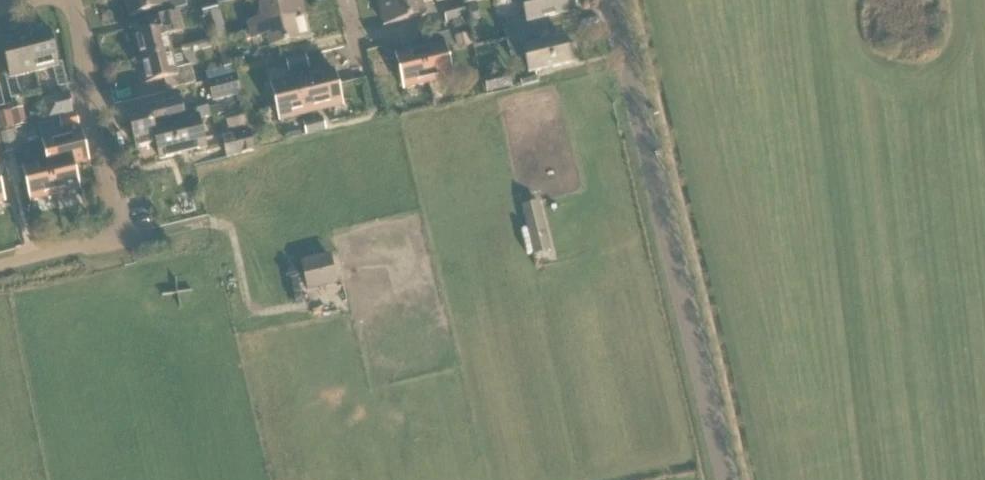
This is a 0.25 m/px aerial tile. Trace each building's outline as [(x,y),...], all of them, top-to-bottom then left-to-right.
[(129,17),(164,8),(165,13),(187,7),(185,0),(175,0),(165,3),(165,0),(125,0),(129,17)] [(305,18),(300,0),(288,0),(260,7),(263,20),(248,24),(250,32),(305,18)] [(436,0),(436,2),(444,0),(401,0),(380,5),(385,26),(425,17),(421,4),(436,0)] [(569,0),(522,0),(527,22),(504,28),(507,40),(547,30),(545,19),(568,13),(566,4),(570,3),(569,0)] [(218,4),(201,9),(203,16),(220,12),(218,4)] [(476,4),(468,6),(472,21),(480,19),(476,4)] [(463,6),(443,11),(446,22),(466,17),(463,6)] [(153,33),(134,37),(140,61),(172,53),(167,36),(182,32),(178,15),(150,22),(153,33)] [(305,18),(250,32),(252,41),(267,37),(271,50),(310,39),(305,18)] [(466,18),(453,22),(455,29),(468,26),(466,18)] [(49,30),(25,36),(35,73),(54,69),(58,88),(68,86),(62,64),(58,65),(49,30)] [(578,59),(575,45),(566,47),(564,39),(550,42),(547,30),(507,40),(512,61),(525,57),(529,74),(570,64),(569,61),(578,59)] [(446,48),(453,47),(449,32),(435,36),(437,45),(420,49),(429,84),(453,78),(446,48)] [(466,35),(455,37),(458,49),(471,46),(469,34),(466,35)] [(16,78),(35,73),(25,36),(1,42),(10,76),(6,78),(11,100),(21,97),(16,78)] [(386,48),(390,62),(397,60),(404,90),(429,84),(420,49),(403,54),(401,44),(386,48)] [(172,53),(140,61),(146,85),(165,80),(167,91),(196,84),(191,66),(186,68),(181,51),(172,53)] [(306,57),(296,59),(298,71),(309,68),(306,57)] [(296,59),(285,62),(288,73),(298,71),(296,59)] [(223,69),(206,73),(208,82),(236,75),(234,66),(223,69)] [(303,78),(307,96),(339,89),(334,70),(303,78)] [(512,88),(508,72),(483,77),(487,94),(512,88)] [(208,82),(213,102),(241,95),(236,75),(208,82)] [(275,104),(307,96),(303,78),(271,85),(275,104)] [(339,89),(307,96),(311,114),(343,107),(339,89)] [(311,114),(307,96),(275,104),(280,122),(311,114)] [(70,101),(46,107),(49,119),(73,113),(70,101)] [(137,149),(157,144),(153,129),(185,121),(180,102),(128,114),(137,149)] [(27,125),(23,108),(11,111),(15,128),(27,125)] [(220,110),(209,113),(210,118),(221,116),(220,110)] [(248,129),(243,110),(224,115),(228,130),(231,129),(232,133),(248,129)] [(208,111),(198,113),(199,121),(210,118),(209,113),(208,111)] [(0,114),(0,132),(15,128),(13,120),(10,112),(0,114)] [(76,115),(60,119),(62,129),(79,125),(76,115)] [(185,121),(153,129),(157,144),(161,160),(181,155),(196,151),(206,149),(203,140),(198,118),(185,121)] [(321,120),(311,123),(314,134),(324,132),(321,120)] [(38,126),(41,140),(41,141),(41,142),(55,196),(80,191),(74,166),(88,162),(81,132),(56,139),(52,122),(38,126)] [(311,123),(301,125),(303,137),(314,134),(311,123)] [(5,154),(17,151),(12,131),(0,134),(5,154)] [(222,138),(227,158),(254,151),(250,132),(222,138)] [(17,170),(23,168),(31,202),(55,196),(41,142),(26,146),(27,152),(14,155),(17,170)] [(534,256),(550,252),(538,203),(522,207),(534,256)] [(302,262),(309,291),(336,284),(329,256),(302,262)]
